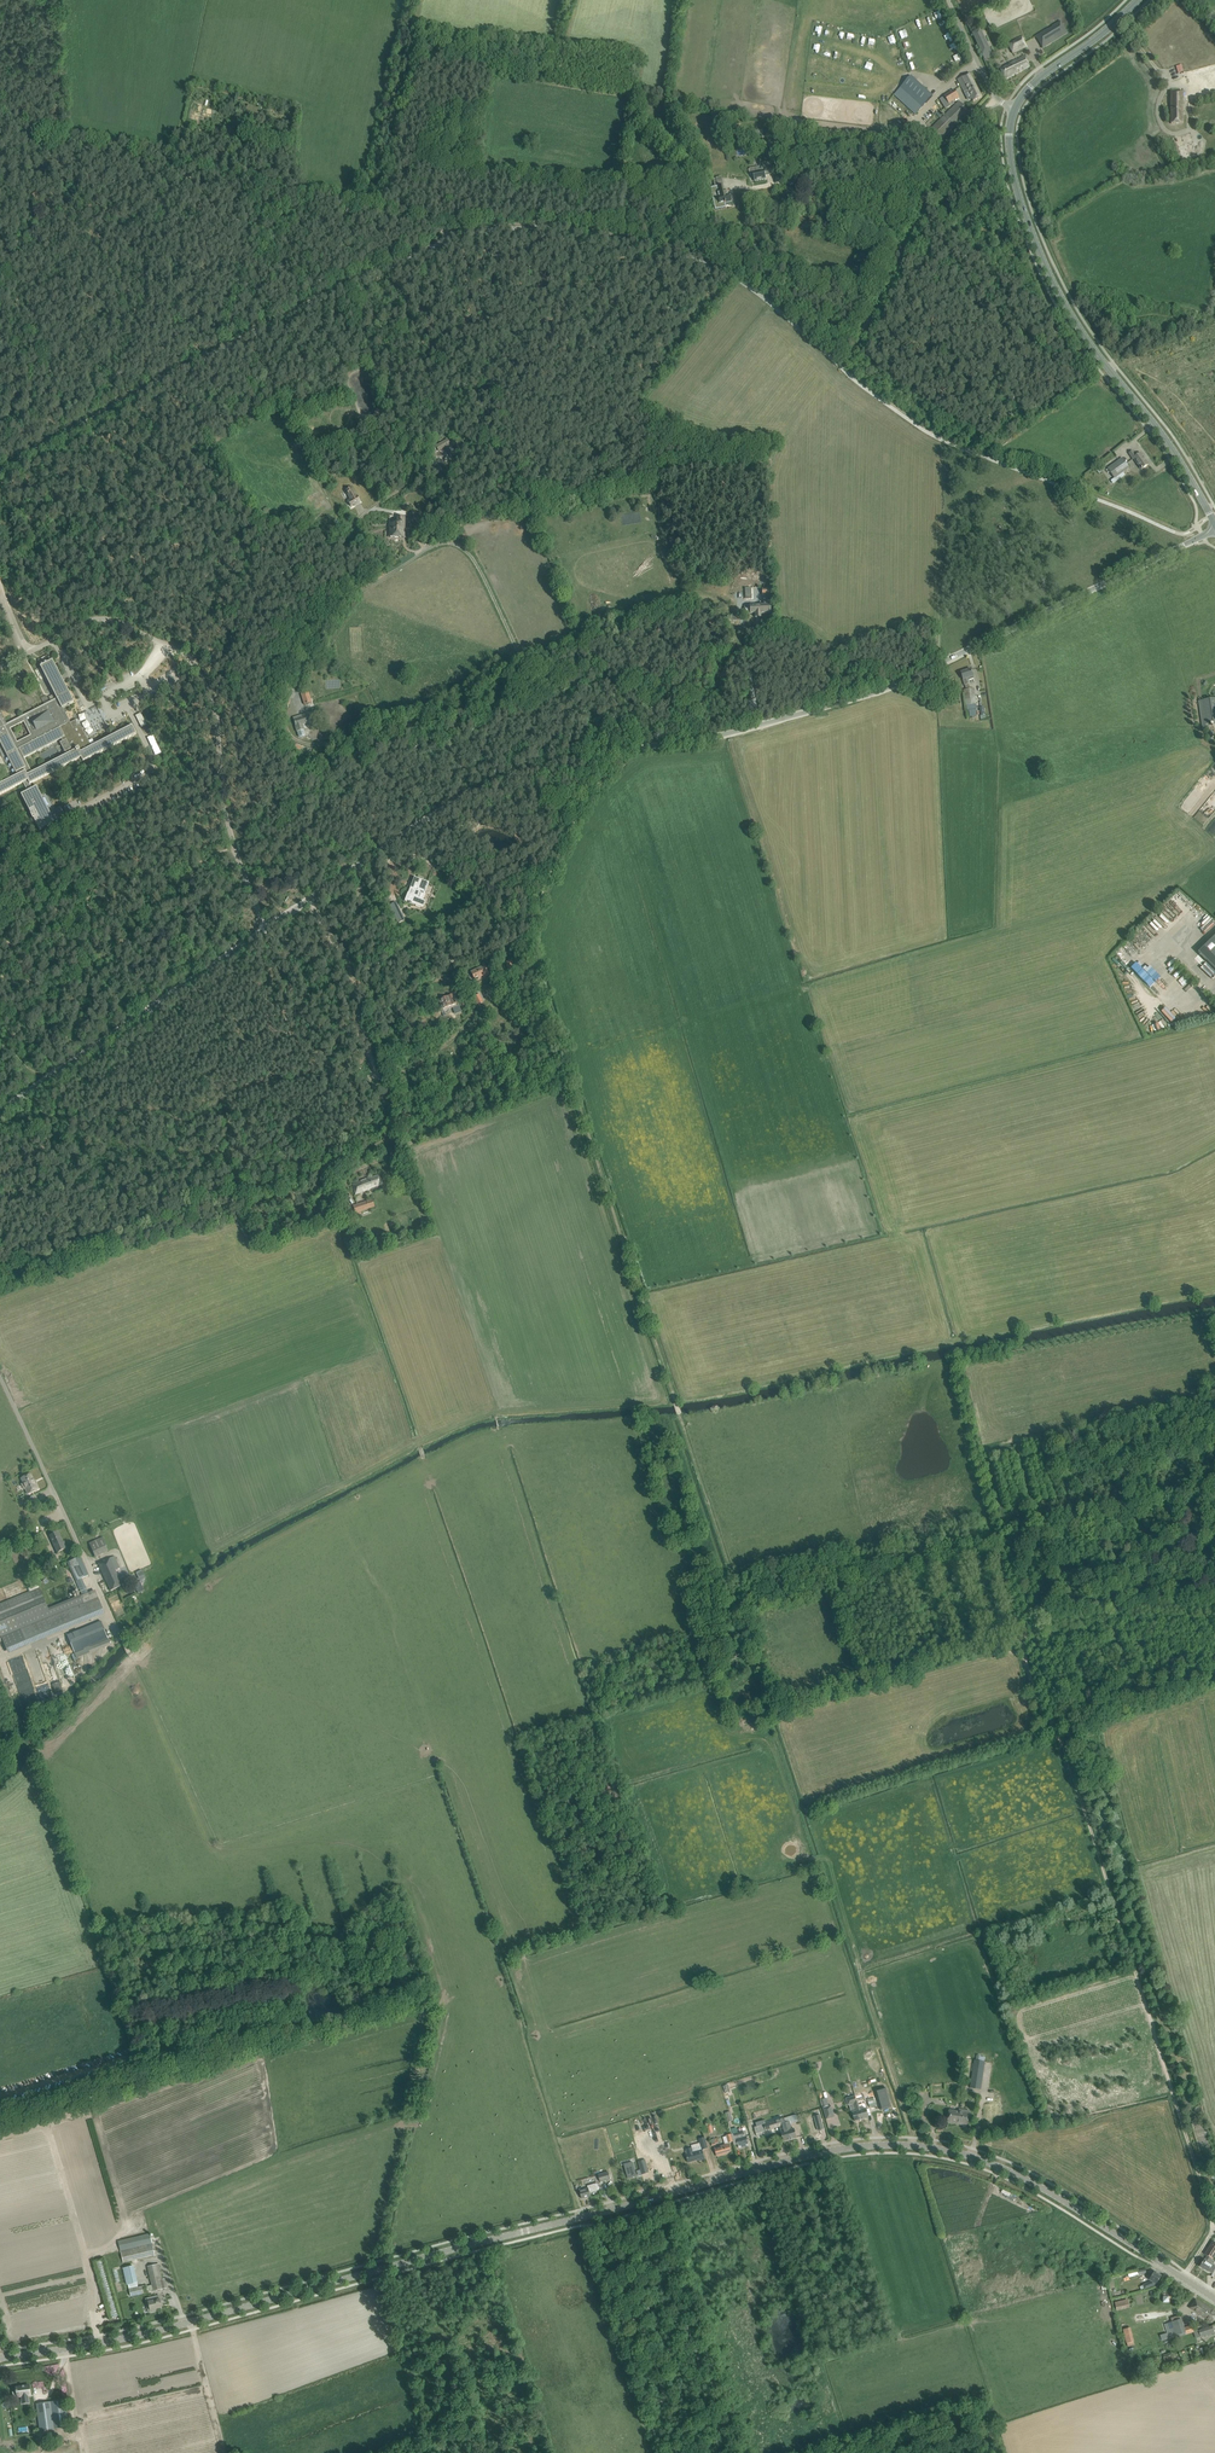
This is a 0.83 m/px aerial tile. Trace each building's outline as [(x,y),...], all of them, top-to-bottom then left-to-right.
[(942,31),(949,29),(946,22),(939,25),(942,31)] [(1048,30),(1045,31),(1049,39),(1040,44),(1042,47),(1043,48),(1067,33),(1060,22),(1053,27),(1048,30)] [(979,29),(973,32),(983,55),(990,52),(979,29)] [(950,32),(944,35),(948,40),(953,37),(950,32)] [(888,35),(882,38),(884,44),(891,42),(888,35)] [(1008,43),(1010,49),(1013,54),(1027,47),(1021,36),(1008,43)] [(1025,56),(1000,69),(1005,80),(1030,67),(1025,56)] [(1193,100),(1214,94),(1214,69),(1187,77),(1193,100)] [(958,80),(965,93),(968,91),(973,101),(982,97),(970,74),(962,78),(958,80)] [(894,95),(916,115),(933,96),(911,76),(894,95)] [(939,100),(946,109),(955,104),(953,101),(959,98),(954,90),(939,100)] [(1183,95),(1171,95),(1171,92),(1171,124),(1183,124),(1183,92),(1183,95)] [(931,129),(941,140),(970,112),(959,102),(931,129)] [(258,117),(258,106),(246,106),(246,111),(251,111),(251,117),(258,117)] [(737,136),(736,136),(736,137),(737,137),(737,138),(744,137),(744,138),(749,137),(759,135),(758,129),(736,133),(737,136)] [(1198,153),(1192,132),(1177,136),(1183,157),(1198,153)] [(765,176),(764,171),(764,169),(765,169),(772,168),(771,162),(764,163),(764,165),(760,166),(750,169),(749,170),(750,173),(751,174),(753,173),(753,174),(755,181),(766,179),(765,176)] [(721,177),(713,179),(711,180),(715,195),(717,194),(719,204),(718,204),(719,206),(720,206),(721,212),(726,210),(725,205),(725,204),(731,202),(731,201),(732,201),(732,200),(733,199),(733,198),(732,197),(731,197),(730,196),(730,197),(730,196),(727,196),(726,190),(724,191),(723,186),(721,177)] [(445,448),(451,459),(457,455),(447,439),(435,446),(438,451),(445,448)] [(1134,459),(1142,469),(1148,465),(1141,454),(1137,456),(1133,451),(1129,454),(1133,459),(1134,459)] [(1108,469),(1114,478),(1129,468),(1123,458),(1108,469)] [(354,506),(360,502),(352,487),(345,491),(348,496),(349,496),(351,499),(348,501),(351,506),(354,504),(354,506)] [(390,537),(403,537),(404,517),(397,517),(397,524),(390,524),(390,537)] [(762,587),(762,595),(771,595),(771,587),(762,587)] [(764,605),(750,606),(750,613),(755,613),(755,617),(761,616),(761,613),(770,613),(769,602),(764,602),(764,605)] [(16,772),(17,772),(18,775),(0,784),(0,795),(23,783),(28,791),(21,795),(31,814),(30,814),(33,819),(39,830),(55,822),(37,787),(32,789),(30,784),(81,758),(83,761),(136,734),(132,726),(91,747),(83,730),(82,729),(80,727),(79,727),(77,727),(74,721),(70,723),(63,708),(74,702),(52,660),(40,667),(41,667),(54,692),(54,693),(54,694),(49,697),(51,702),(7,724),(0,711),(0,742),(16,772)] [(971,670),(961,673),(963,680),(965,686),(969,684),(970,684),(969,680),(974,679),(974,676),(971,670)] [(967,690),(964,690),(966,705),(976,704),(974,690),(974,689),(967,690)] [(301,693),(305,705),(311,703),(308,691),(301,693)] [(1203,730),(1209,729),(1208,725),(1214,724),(1214,699),(1198,701),(1203,730)] [(136,715),(142,727),(147,724),(142,712),(136,715)] [(319,720),(317,713),(293,720),(297,732),(299,737),(301,738),(304,737),(305,735),(304,730),(302,725),(319,720)] [(301,747),(296,744),(293,751),(299,753),(301,747)] [(404,901),(409,903),(409,904),(411,904),(423,908),(425,901),(419,899),(421,893),(424,894),(428,883),(413,878),(404,901)] [(398,923),(404,920),(396,902),(389,905),(398,923)] [(1198,953),(1214,970),(1214,937),(1198,953)] [(1138,970),(1139,970),(1146,977),(1151,973),(1149,970),(1146,973),(1144,971),(1143,971),(1142,970),(1145,967),(1143,965),(1145,963),(1143,961),(1136,967),(1138,970)] [(471,972),(474,979),(488,973),(484,966),(471,972)] [(452,994),(439,998),(444,1011),(457,1006),(452,994)] [(1163,1011),(1171,1022),(1173,1020),(1165,1009),(1163,1011)] [(1176,1021),(1162,1026),(1163,1029),(1177,1024),(1176,1021)] [(376,1075),(375,1072),(371,1073),(372,1076),(369,1077),(370,1082),(380,1079),(379,1074),(376,1075)] [(352,1184),(355,1194),(382,1184),(379,1175),(370,1178),(369,1178),(352,1184)] [(353,1206),(356,1213),(375,1206),(372,1199),(353,1206)] [(342,1208),(345,1216),(352,1213),(349,1205),(342,1208)] [(332,1212),(334,1218),(342,1215),(340,1209),(332,1212)] [(25,1488),(28,1494),(39,1489),(36,1483),(35,1483),(30,1474),(21,1478),(26,1487),(25,1488)] [(49,1536),(57,1552),(67,1548),(64,1542),(63,1542),(58,1532),(53,1534),(49,1536)] [(89,1543),(95,1557),(109,1551),(103,1537),(89,1543)] [(96,1592),(89,1595),(82,1579),(89,1575),(80,1556),(67,1562),(85,1605),(21,1631),(21,1629),(2,1637),(7,1649),(65,1625),(80,1619),(89,1615),(90,1618),(100,1614),(99,1611),(103,1610),(101,1606),(102,1605),(98,1597),(96,1592)] [(120,1568),(114,1556),(98,1563),(111,1591),(126,1583),(124,1578),(119,1579),(115,1570),(120,1568)] [(33,1576),(36,1580),(42,1575),(39,1571),(33,1576)] [(143,1590),(139,1581),(132,1585),(133,1589),(136,1588),(138,1593),(143,1590)] [(0,1604),(0,1625),(37,1610),(36,1607),(46,1603),(39,1588),(0,1604)] [(67,1635),(74,1652),(112,1637),(111,1634),(107,1636),(101,1621),(67,1635)] [(21,1654),(9,1658),(12,1670),(15,1670),(14,1666),(24,1663),(21,1654)] [(971,2084),(981,2086),(985,2062),(975,2060),(971,2084)] [(886,2088),(875,2090),(881,2110),(891,2107),(886,2088)] [(868,2108),(864,2094),(855,2096),(862,2120),(869,2118),(866,2109),(868,2108)] [(862,2120),(855,2096),(846,2099),(848,2105),(849,2105),(851,2113),(853,2113),(855,2122),(862,2120)] [(871,2101),(868,2102),(870,2107),(877,2105),(875,2098),(871,2099),(871,2101)] [(823,2108),(826,2119),(835,2117),(832,2105),(823,2108)] [(948,2121),(957,2122),(958,2122),(959,2112),(949,2110),(948,2121)] [(730,2111),(725,2113),(728,2122),(733,2121),(730,2111)] [(958,2122),(957,2122),(957,2124),(967,2125),(969,2113),(959,2112),(958,2122)] [(820,2114),(814,2116),(818,2130),(824,2129),(820,2114)] [(796,2115),(784,2118),(790,2140),(797,2138),(795,2129),(792,2129),(790,2124),(798,2121),(796,2115)] [(784,2142),(790,2140),(784,2118),(783,2118),(783,2119),(780,2120),(780,2119),(779,2119),(779,2120),(776,2121),(776,2120),(768,2122),(770,2129),(782,2126),(784,2132),(781,2132),(784,2142)] [(766,2128),(765,2124),(754,2127),(756,2134),(757,2136),(763,2134),(763,2132),(766,2131),(766,2128)] [(731,2134),(734,2145),(738,2144),(739,2148),(749,2146),(745,2131),(731,2134)] [(705,2137),(699,2139),(700,2143),(701,2147),(692,2149),(692,2148),(686,2150),(687,2154),(686,2154),(689,2163),(698,2160),(698,2161),(705,2159),(702,2150),(708,2149),(708,2148),(705,2137)] [(716,2143),(719,2143),(718,2138),(710,2140),(712,2146),(716,2145),(716,2143)] [(731,2151),(729,2144),(715,2148),(716,2150),(717,2156),(725,2154),(725,2153),(731,2151)] [(636,2176),(631,2163),(623,2165),(628,2178),(636,2176)] [(598,2175),(600,2182),(611,2179),(608,2172),(598,2175)] [(962,2175),(960,2180),(984,2187),(986,2182),(962,2175)] [(588,2188),(584,2189),(580,2190),(582,2199),(591,2196),(590,2193),(599,2190),(597,2183),(588,2186),(588,2188)] [(1003,2188),(1001,2193),(1014,2197),(1015,2193),(1003,2188)] [(155,2255),(150,2233),(118,2241),(123,2263),(155,2255)] [(1207,2256),(1211,2259),(1213,2259),(1214,2255),(1214,2242),(1213,2241),(1204,2254),(1207,2256)] [(1207,2256),(1205,2260),(1204,2260),(1200,2267),(1208,2272),(1208,2271),(1212,2274),(1214,2270),(1214,2271),(1214,2265),(1213,2263),(1214,2261),(1211,2259),(1207,2256)] [(97,2261),(101,2277),(107,2275),(103,2259),(97,2261)] [(147,2266),(153,2291),(167,2288),(165,2279),(162,2279),(159,2264),(147,2266)] [(1143,2285),(1145,2289),(1156,2284),(1162,2276),(1155,2271),(1149,2280),(1152,2281),(1143,2285)] [(129,2289),(131,2296),(149,2292),(147,2285),(129,2289)] [(149,2306),(147,2306),(148,2312),(155,2311),(155,2309),(162,2307),(159,2295),(154,2296),(155,2300),(148,2302),(149,2306)] [(1115,2302),(1117,2310),(1130,2308),(1128,2299),(1115,2302)] [(1212,2323),(1214,2318),(1214,2312),(1195,2299),(1190,2308),(1212,2323)] [(1172,2322),(1164,2324),(1167,2333),(1169,2338),(1178,2335),(1185,2333),(1186,2335),(1191,2333),(1189,2326),(1184,2327),(1181,2319),(1179,2320),(1172,2322)] [(1198,2330),(1201,2337),(1214,2332),(1212,2326),(1198,2330)] [(1123,2329),(1126,2343),(1134,2341),(1131,2328),(1123,2329)] [(1163,2357),(1165,2364),(1175,2361),(1173,2354),(1163,2357)] [(22,2399),(28,2398),(28,2395),(31,2395),(29,2385),(24,2386),(22,2386),(20,2386),(17,2387),(18,2387),(16,2387),(17,2391),(16,2391),(12,2392),(13,2397),(21,2396),(22,2399)] [(36,2404),(37,2410),(40,2430),(68,2426),(65,2400),(36,2404)]
